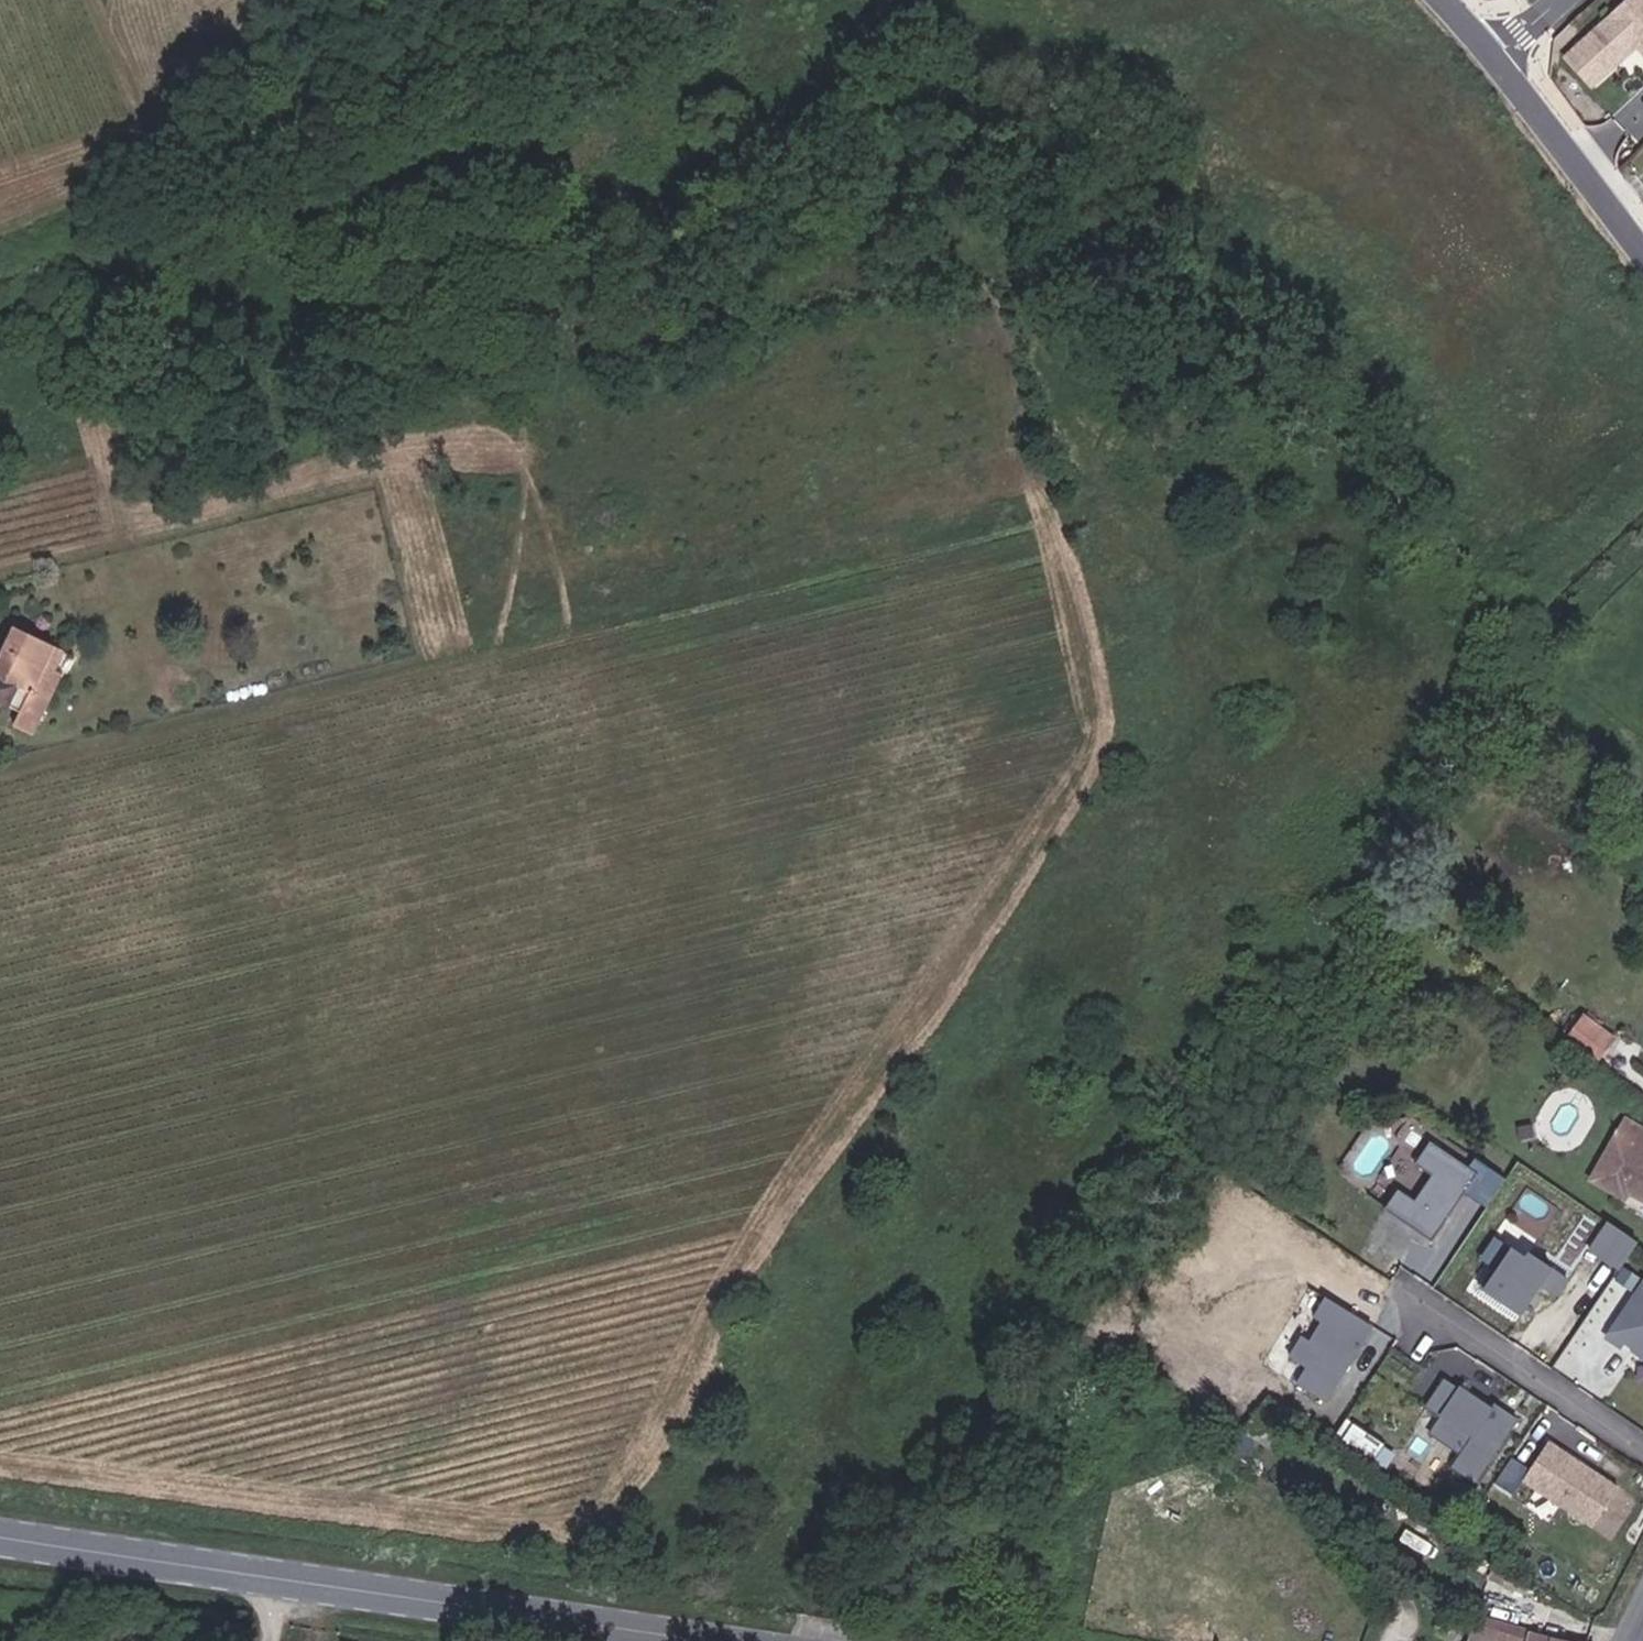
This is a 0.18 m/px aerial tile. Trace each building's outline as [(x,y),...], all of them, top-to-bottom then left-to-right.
[(1590,59),(1617,89),(1642,66),(1630,54),(1642,41),(1642,11),(1590,59)] [(69,649),(25,629),(3,675),(7,677),(37,691),(28,711),(22,725),(38,732),(67,671),(60,668),(69,649)] [(7,677),(0,693),(0,698),(28,711),(37,691),(7,677)] [(1602,1066),(1620,1043),(1590,1021),(1584,1028),(1577,1042),(1602,1066)] [(1633,1137),(1599,1201),(1638,1220),(1642,1209),(1642,1142),(1633,1137)] [(1502,1222),(1521,1195),(1491,1175),(1485,1184),(1447,1157),(1431,1180),(1448,1191),(1430,1216),(1414,1204),(1400,1225),(1447,1258),(1481,1208),(1502,1222)] [(1642,1278),(1642,1250),(1625,1237),(1606,1265),(1637,1287),(1642,1278)] [(1571,1311),(1583,1295),(1544,1268),(1541,1272),(1527,1263),(1512,1286),(1507,1282),(1494,1302),(1536,1330),(1556,1301),(1571,1311)] [(1337,1417),(1385,1340),(1338,1311),(1325,1330),(1333,1335),(1321,1355),(1313,1350),(1300,1370),(1317,1381),(1306,1397),(1337,1417)] [(1623,1354),(1637,1364),(1641,1358),(1642,1359),(1642,1324),(1623,1354)] [(1487,1500),(1532,1437),(1508,1420),(1505,1425),(1473,1403),(1472,1405),(1458,1395),(1440,1422),(1485,1453),(1464,1483),(1487,1500)] [(1634,1508),(1563,1459),(1537,1498),(1608,1546),(1634,1508)] [(1568,1636),(1533,1629),(1533,1635),(1519,1633),(1520,1640),(1567,1640),(1568,1636)] [(1479,1632),(1476,1640),(1491,1640),(1479,1632)]
